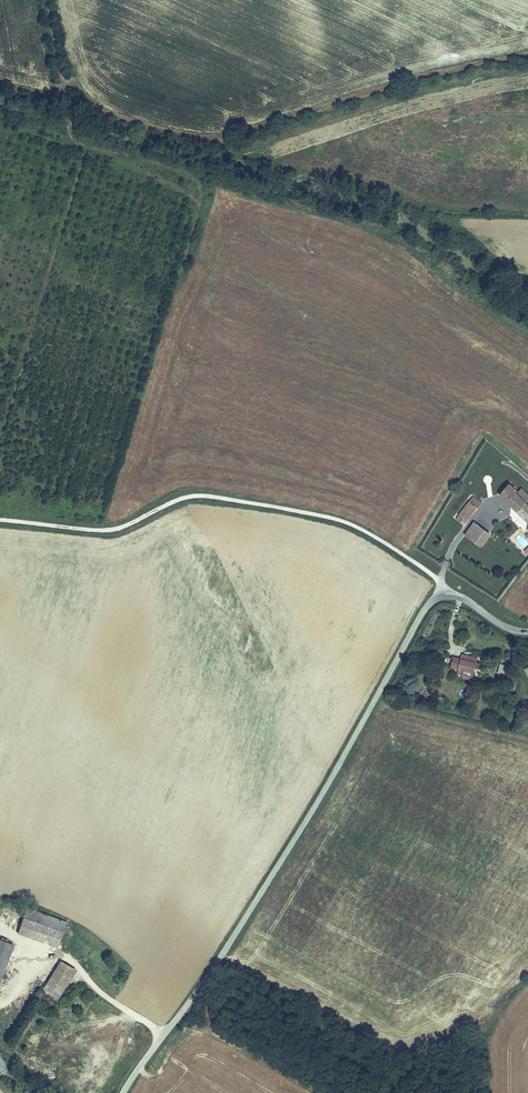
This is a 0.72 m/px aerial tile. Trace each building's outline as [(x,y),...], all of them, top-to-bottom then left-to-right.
[(502,495),(527,517),(527,499),(523,496),(527,490),(527,486),(527,485),(517,476),(502,495)] [(471,504),(469,501),(466,505),(468,507),(457,521),(461,524),(463,522),(466,525),(477,509),(479,511),(483,505),(474,499),(471,504)] [(492,536),(477,524),(468,537),(483,548),(492,536)] [(451,670),(459,672),(464,674),(463,677),(473,679),(474,671),(479,672),(480,665),(475,664),(476,660),(471,659),(470,663),(460,661),(454,659),(451,670)] [(500,674),(500,676),(504,678),(507,666),(500,665),(498,673),(500,674)] [(66,922),(34,911),(31,921),(22,918),(17,934),(57,948),(66,922)] [(14,946),(0,941),(0,982),(14,946)] [(75,971),(59,961),(42,989),(58,999),(75,971)]
